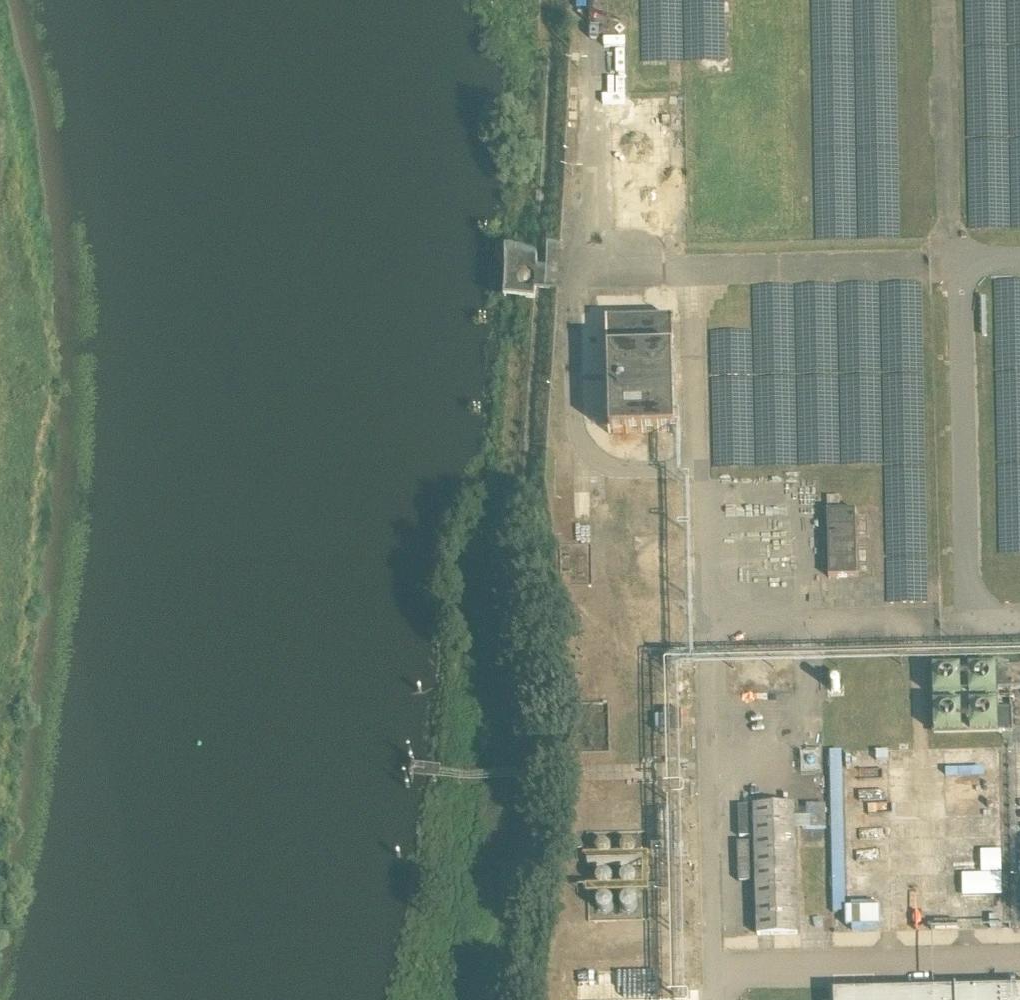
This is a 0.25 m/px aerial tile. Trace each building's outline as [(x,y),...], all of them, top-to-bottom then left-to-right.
[(673,319),(608,320),(611,433),(676,432),(673,319)] [(858,574),(857,513),(856,510),(828,511),(829,577),(858,576),(858,574)] [(933,669),(935,732),(1013,731),(1012,690),(1019,689),(1019,667),(933,669)] [(846,911),(842,751),(831,751),(835,912),(846,911)] [(795,829),(795,810),(794,805),(754,806),(758,935),(798,934),(795,829)] [(827,805),(807,805),(807,810),(807,829),(827,828),(827,805)] [(650,920),(649,865),(649,855),(648,831),(588,833),(589,922),(650,920)] [(982,850),(982,872),(964,872),(964,894),(1003,893),(1003,850),(982,850)] [(880,907),(846,907),(846,925),(880,925),(880,907)] [(835,994),(835,999),(1019,999),(1019,990),(835,994)]
